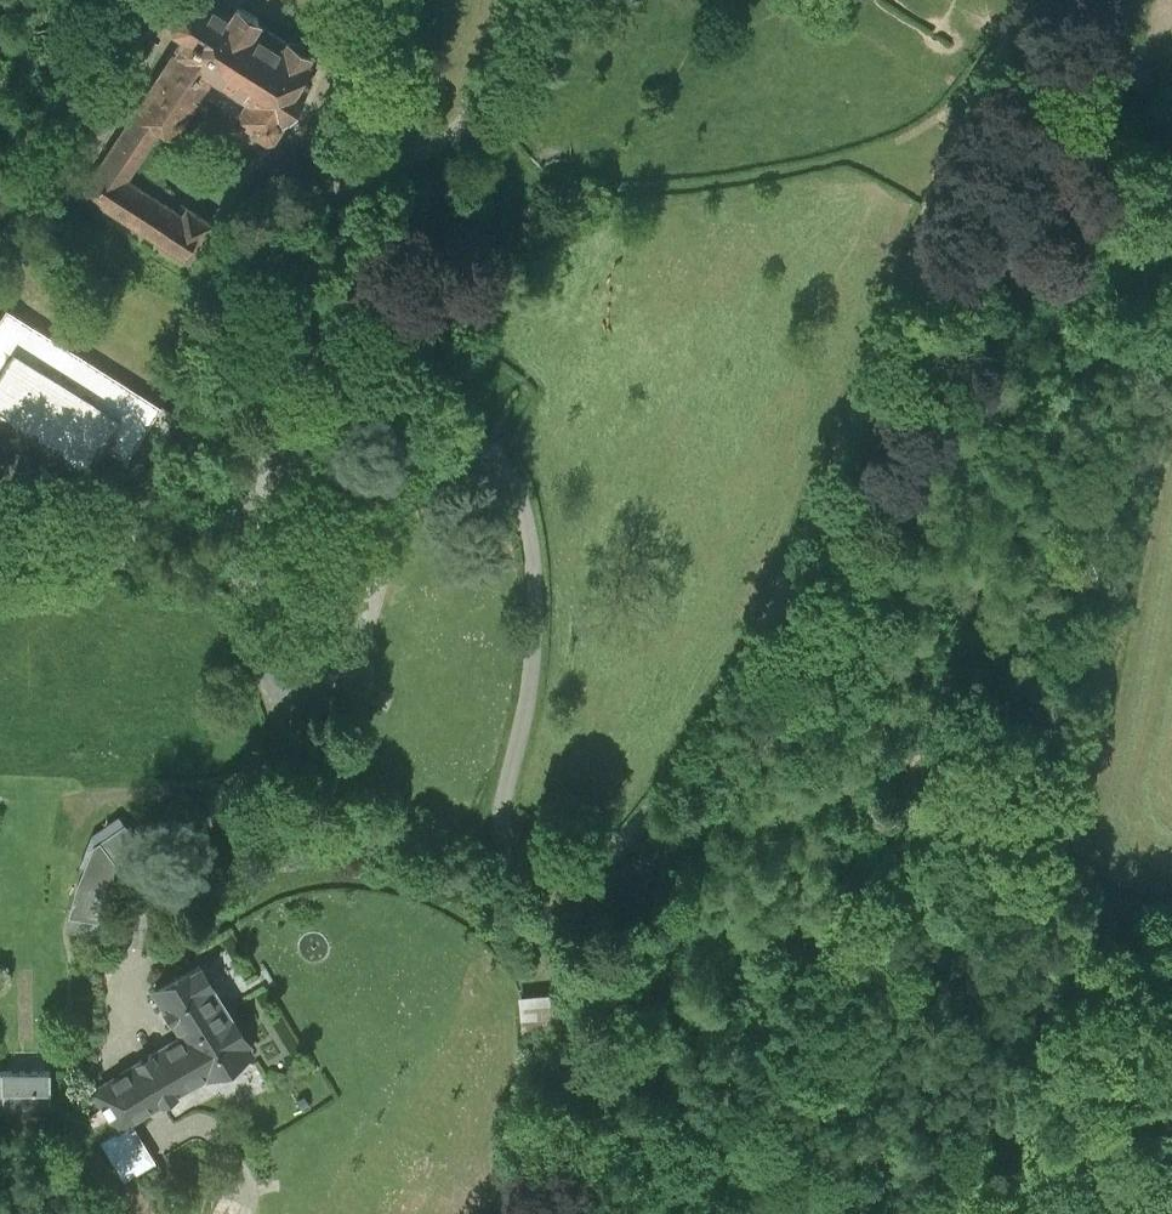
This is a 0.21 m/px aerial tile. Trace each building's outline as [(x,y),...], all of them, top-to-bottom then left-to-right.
[(183,257),(209,217),(134,167),(160,129),(171,136),(199,96),(268,142),(313,74),(301,66),(316,43),(261,6),(265,0),(221,0),(220,2),(217,0),(178,0),(165,19),(182,30),(77,187),(183,257)] [(5,306),(0,315),(0,416),(85,470),(102,444),(126,458),(160,405),(5,306)] [(76,911),(116,922),(138,884),(168,861),(216,845),(219,814),(148,806),(100,836),(76,911)] [(89,1098),(117,1144),(253,1063),(190,967),(151,996),(182,1041),(89,1098)] [(48,1084),(1,1079),(1,1118),(50,1118),(48,1084)]
